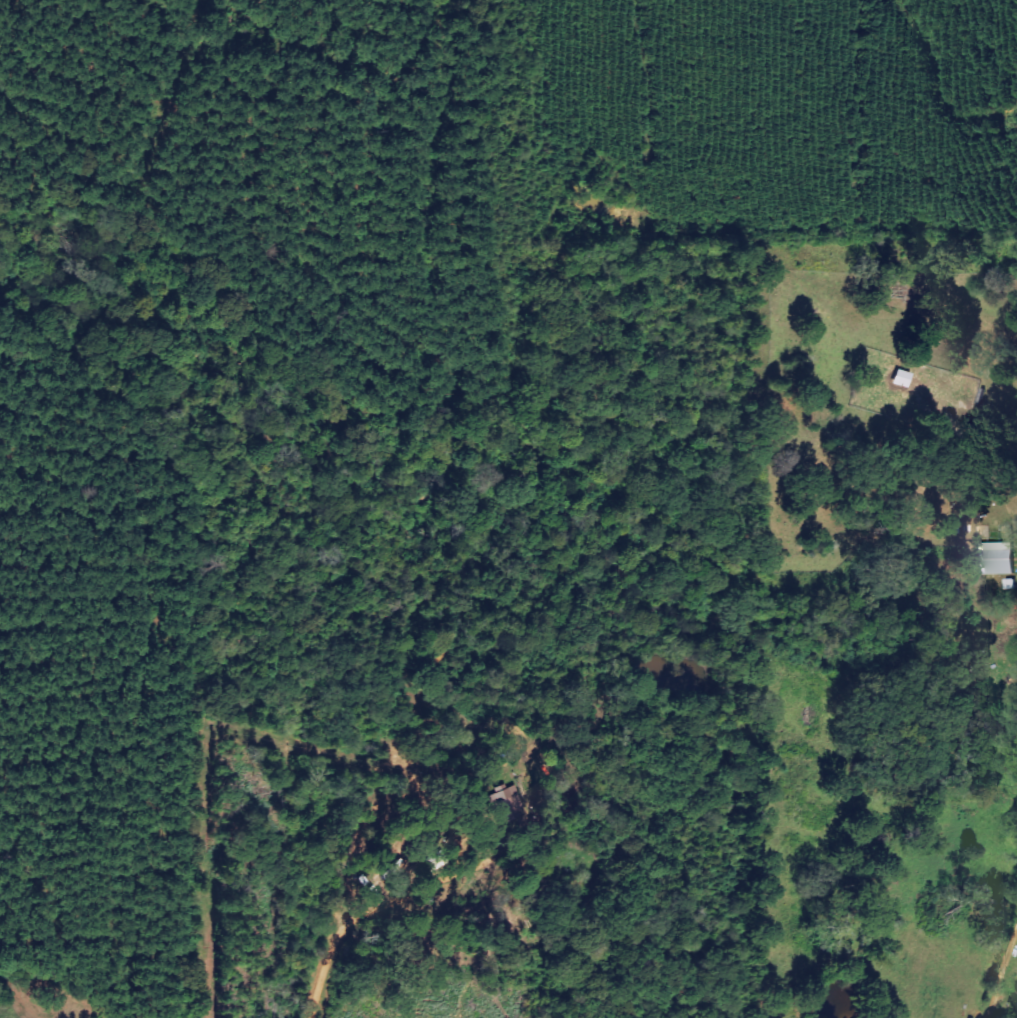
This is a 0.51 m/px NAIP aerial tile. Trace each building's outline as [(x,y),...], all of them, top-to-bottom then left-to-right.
[(975,552),(976,576),(1013,575),(1012,551),(975,552)]
